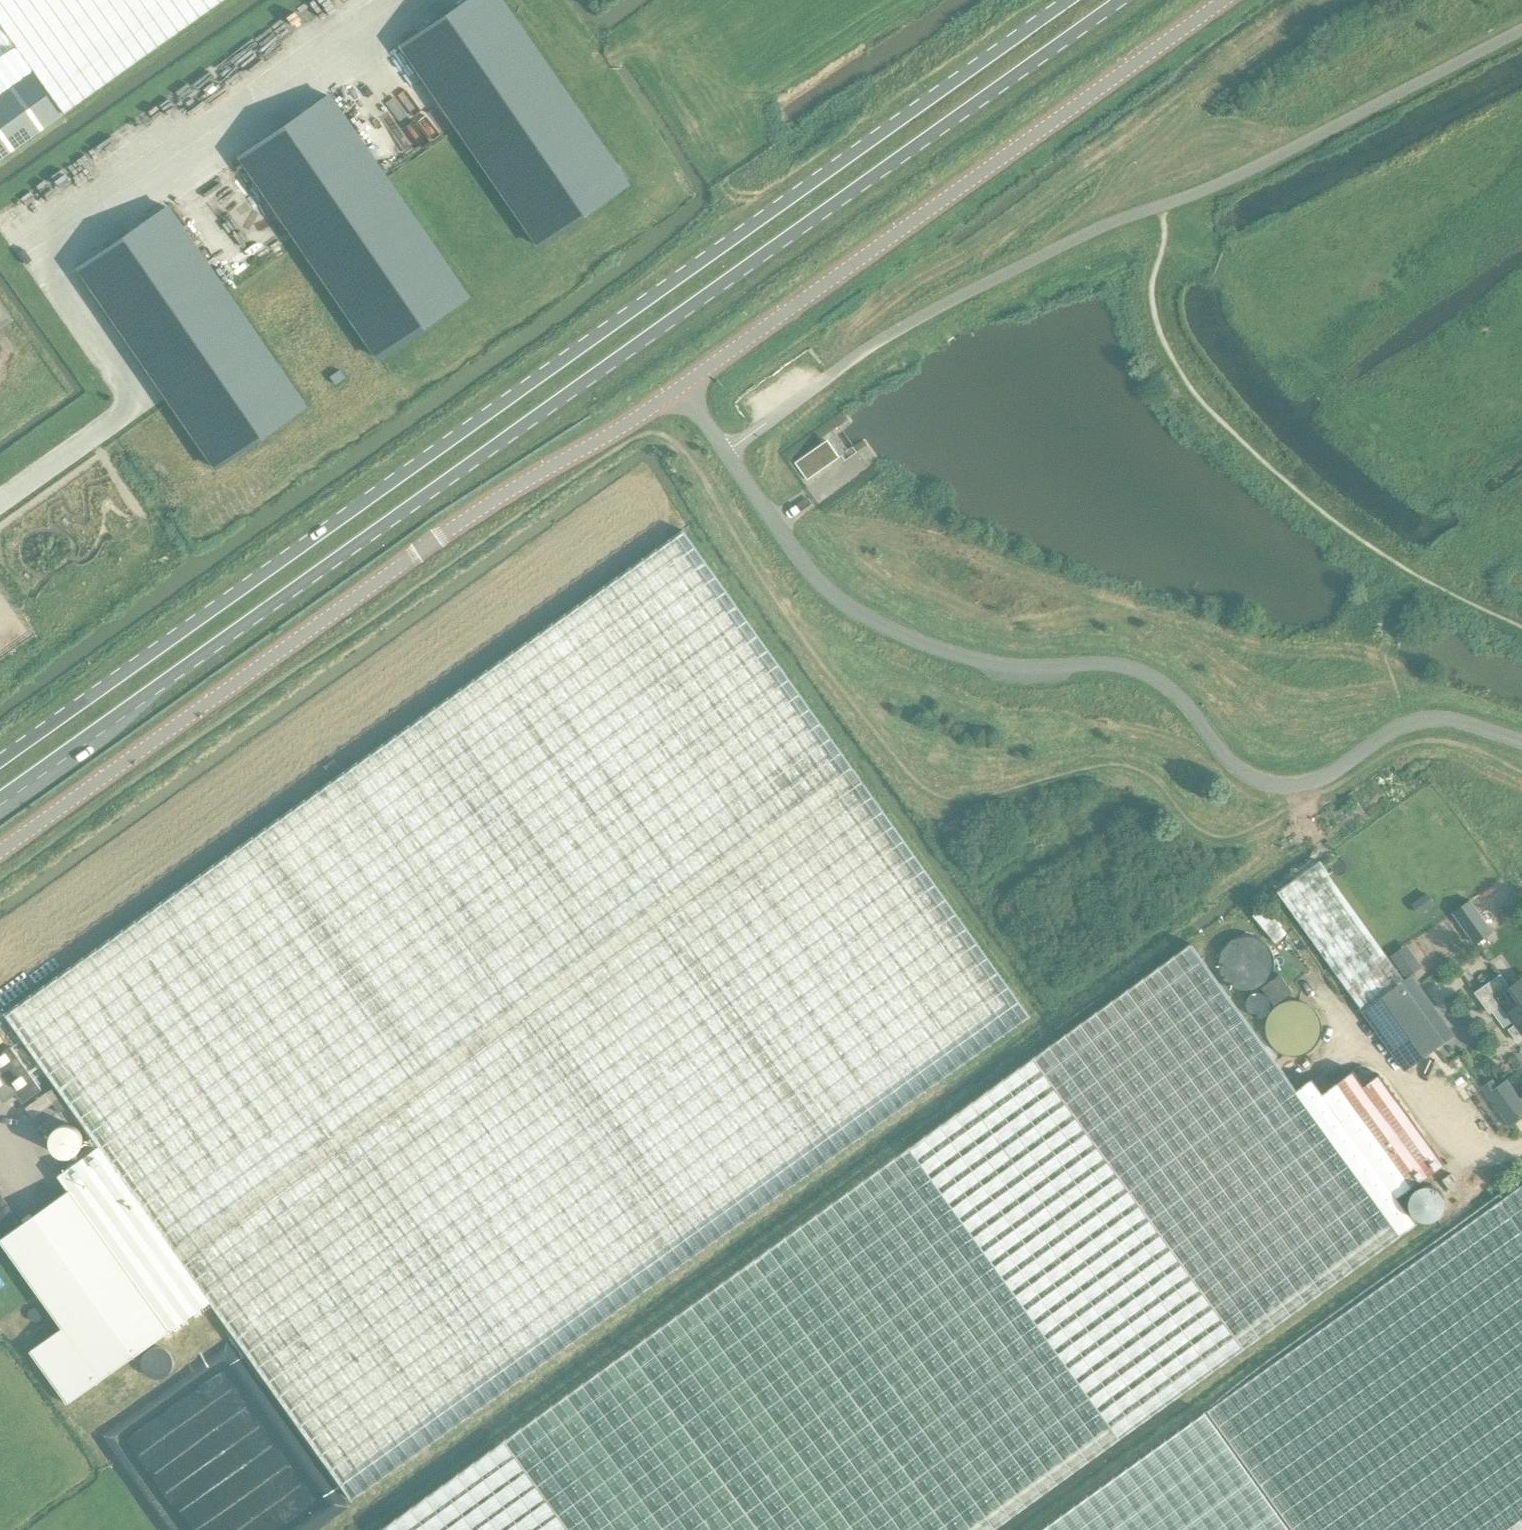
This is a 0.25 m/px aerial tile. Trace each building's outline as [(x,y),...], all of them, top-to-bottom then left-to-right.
[(14,52),(60,117),(224,0),(0,0),(0,62),(14,52)] [(400,46),(447,114),(450,119),(456,127),(458,131),(537,245),(626,183),(547,68),(544,63),(539,56),(535,51),(500,0),(466,0),(400,46)] [(0,93),(0,159),(58,118),(27,74),(0,93)] [(328,95),(238,157),(288,229),(292,234),(297,242),(298,244),(376,356),(465,295),(387,181),(385,178),(380,170),(376,165),(328,95)] [(101,251),(77,268),(129,344),(132,349),(137,356),(138,357),(214,467),(304,406),(227,295),(225,292),(221,285),(217,280),(167,206),(101,251)] [(827,440),(795,462),(807,480),(838,457),(827,440)] [(6,1014),(100,1145),(211,1301),(352,1499),(1030,1015),(684,530),(6,1014)] [(1320,862),(1278,892),(1362,1009),(1401,981),(1404,979),(1320,862)] [(1428,893),(1411,904),(1418,914),(1435,903),(1428,893)] [(1470,900),(1453,912),(1476,944),(1493,932),(1470,900)] [(380,1529),(992,1529),(1098,1453),(1399,1235),(1296,1091),(1195,950),(1195,949),(1190,943),(380,1529)] [(1391,954),(1407,978),(1423,967),(1407,943),(1391,954)] [(1281,973),(1262,987),(1274,1004),(1293,991),(1281,973)] [(1509,987),(1500,974),(1475,992),(1490,1013),(1502,1004),(1516,1024),(1510,1030),(1518,1042),(1521,1039),(1521,978),(1509,987)] [(1362,1009),(1405,1069),(1444,1041),(1401,981),(1362,1009)] [(42,1089),(12,1047),(0,1056),(0,1068),(24,1102),(42,1089)] [(1312,1079),(1296,1091),(1399,1235),(1415,1223),(1397,1197),(1443,1164),(1380,1076),(1364,1087),(1353,1072),(1323,1094),(1312,1079)] [(1482,1087),(1509,1125),(1521,1116),(1521,1099),(1507,1078),(1497,1085),(1493,1079),(1482,1087)] [(58,1098),(52,1089),(26,1107),(33,1117),(52,1103),(59,1099),(58,1098)] [(59,1099),(52,1103),(60,1112),(69,1106),(62,1096),(59,1099)] [(68,1403),(211,1301),(100,1145),(59,1175),(70,1190),(0,1239),(63,1327),(30,1350),(68,1403)] [(1451,1173),(1443,1179),(1452,1191),(1460,1185),(1451,1173)] [(1208,1410),(1294,1529),(1521,1529),(1521,1185),(1208,1410)] [(1040,1529),(1291,1529),(1206,1411),(1040,1529)]
